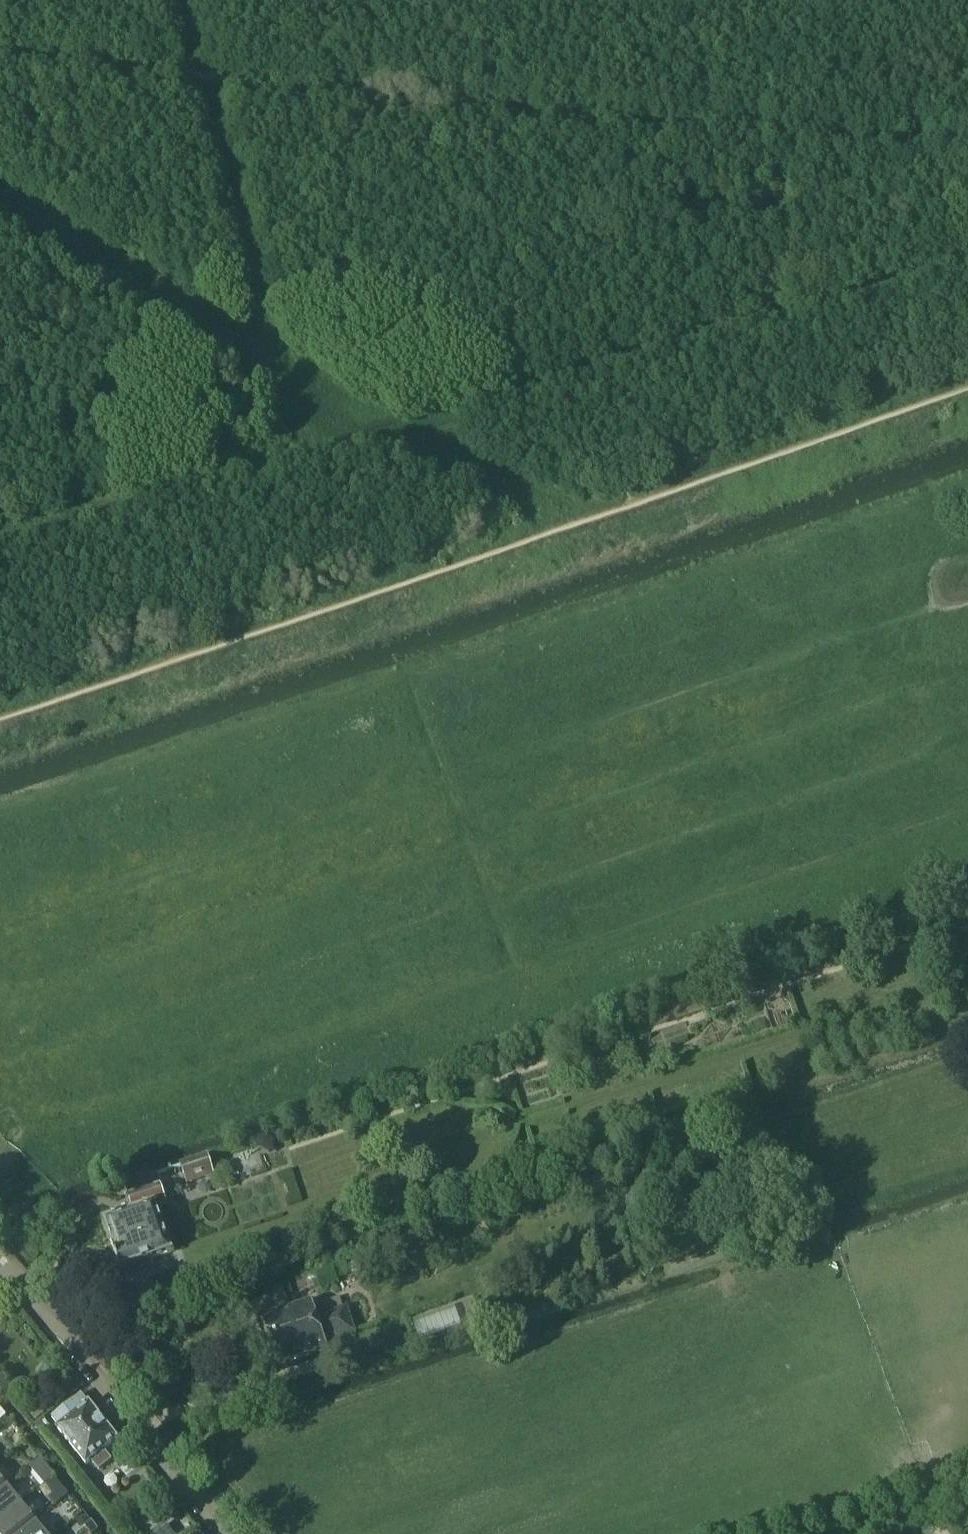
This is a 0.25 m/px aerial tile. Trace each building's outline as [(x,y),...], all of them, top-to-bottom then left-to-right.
[(214,1176),(207,1156),(180,1165),(186,1185),(214,1176)] [(162,1191),(156,1175),(124,1185),(133,1213),(103,1223),(120,1272),(169,1256),(155,1213),(168,1209),(162,1191)] [(288,1310),(281,1287),(259,1294),(266,1317),(260,1319),(275,1365),(326,1349),(323,1341),(352,1332),(344,1308),(316,1317),(311,1302),(288,1310)] [(116,1441),(88,1405),(81,1396),(52,1419),(59,1429),(57,1430),(85,1466),(90,1462),(98,1471),(110,1461),(103,1452),(116,1441)] [(16,1485),(12,1482),(5,1488),(0,1492),(0,1521),(19,1505),(8,1492),(16,1485)] [(19,1505),(0,1521),(0,1533),(20,1533),(36,1522),(42,1516),(39,1513),(31,1520),(19,1505)] [(36,1522),(20,1533),(43,1533),(34,1523),(36,1522)] [(90,1522),(84,1528),(89,1533),(93,1533),(97,1530),(90,1522)]
